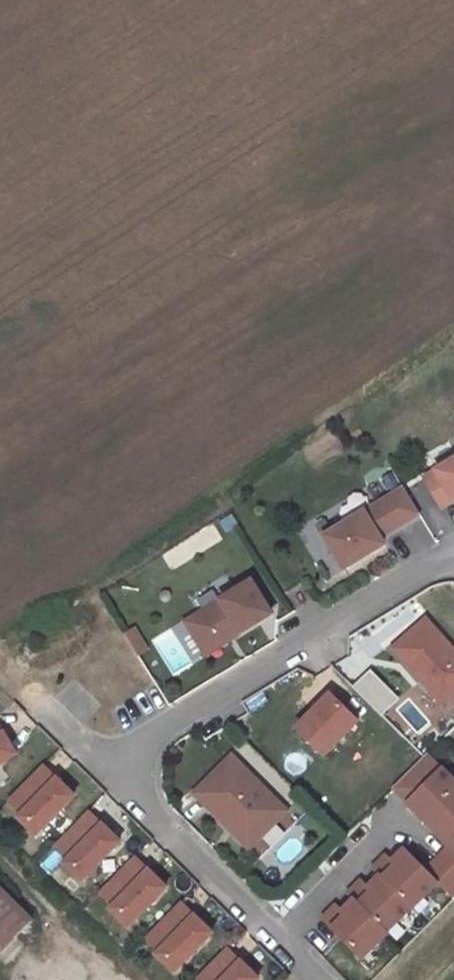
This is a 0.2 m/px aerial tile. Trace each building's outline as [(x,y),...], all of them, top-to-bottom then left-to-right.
[(425,478),(442,507),(453,500),(453,460),(425,478)] [(405,488),(325,537),(345,569),(384,545),(380,538),(420,514),(405,488)] [(203,650),(238,628),(241,633),(272,614),(252,582),(186,622),(203,650)] [(453,694),(453,651),(426,619),(393,648),(443,704),(453,694)] [(238,628),(203,650),(206,655),(241,633),(238,628)] [(358,722),(331,695),(297,728),(325,756),(358,722)] [(0,733),(0,763),(16,753),(3,732),(0,733)] [(451,847),(426,872),(405,850),(393,863),(387,856),(374,870),(380,876),(381,877),(369,888),(362,881),(348,894),(355,900),(342,913),(336,907),(323,920),(363,959),(388,933),(387,932),(412,907),(413,908),(438,883),(453,899),(453,781),(442,770),(441,771),(426,756),(394,788),(409,803),(408,804),(451,847)] [(273,825),(272,819),(283,808),(233,757),(195,795),(246,845),(258,834),(263,835),(273,825)] [(52,784),(57,779),(42,766),(38,770),(52,784)] [(57,779),(52,784),(38,770),(8,801),(22,815),(19,818),(37,835),(75,797),(57,779)] [(272,819),(273,825),(287,811),(283,808),(272,819)] [(98,830),(103,825),(88,811),(84,816),(98,830)] [(103,825),(98,830),(84,816),(54,846),(68,860),(65,864),(83,881),(121,842),(103,825)] [(249,849),(263,835),(258,834),(246,845),(249,849)] [(144,875),(149,870),(134,857),(130,861),(144,875)] [(149,870),(144,875),(130,861),(100,892),(114,906),(111,909),(129,927),(167,888),(149,870)] [(32,920),(0,888),(0,952),(32,920)] [(190,921),(195,916),(181,902),(176,907),(190,921)] [(195,916),(190,921),(176,907),(146,937),(161,951),(157,955),(175,972),(213,933),(195,916)] [(237,966),(241,962),(227,948),(222,952),(237,966)] [(237,966),(222,952),(195,979),(258,979),(259,979),(241,962),(237,966)]
